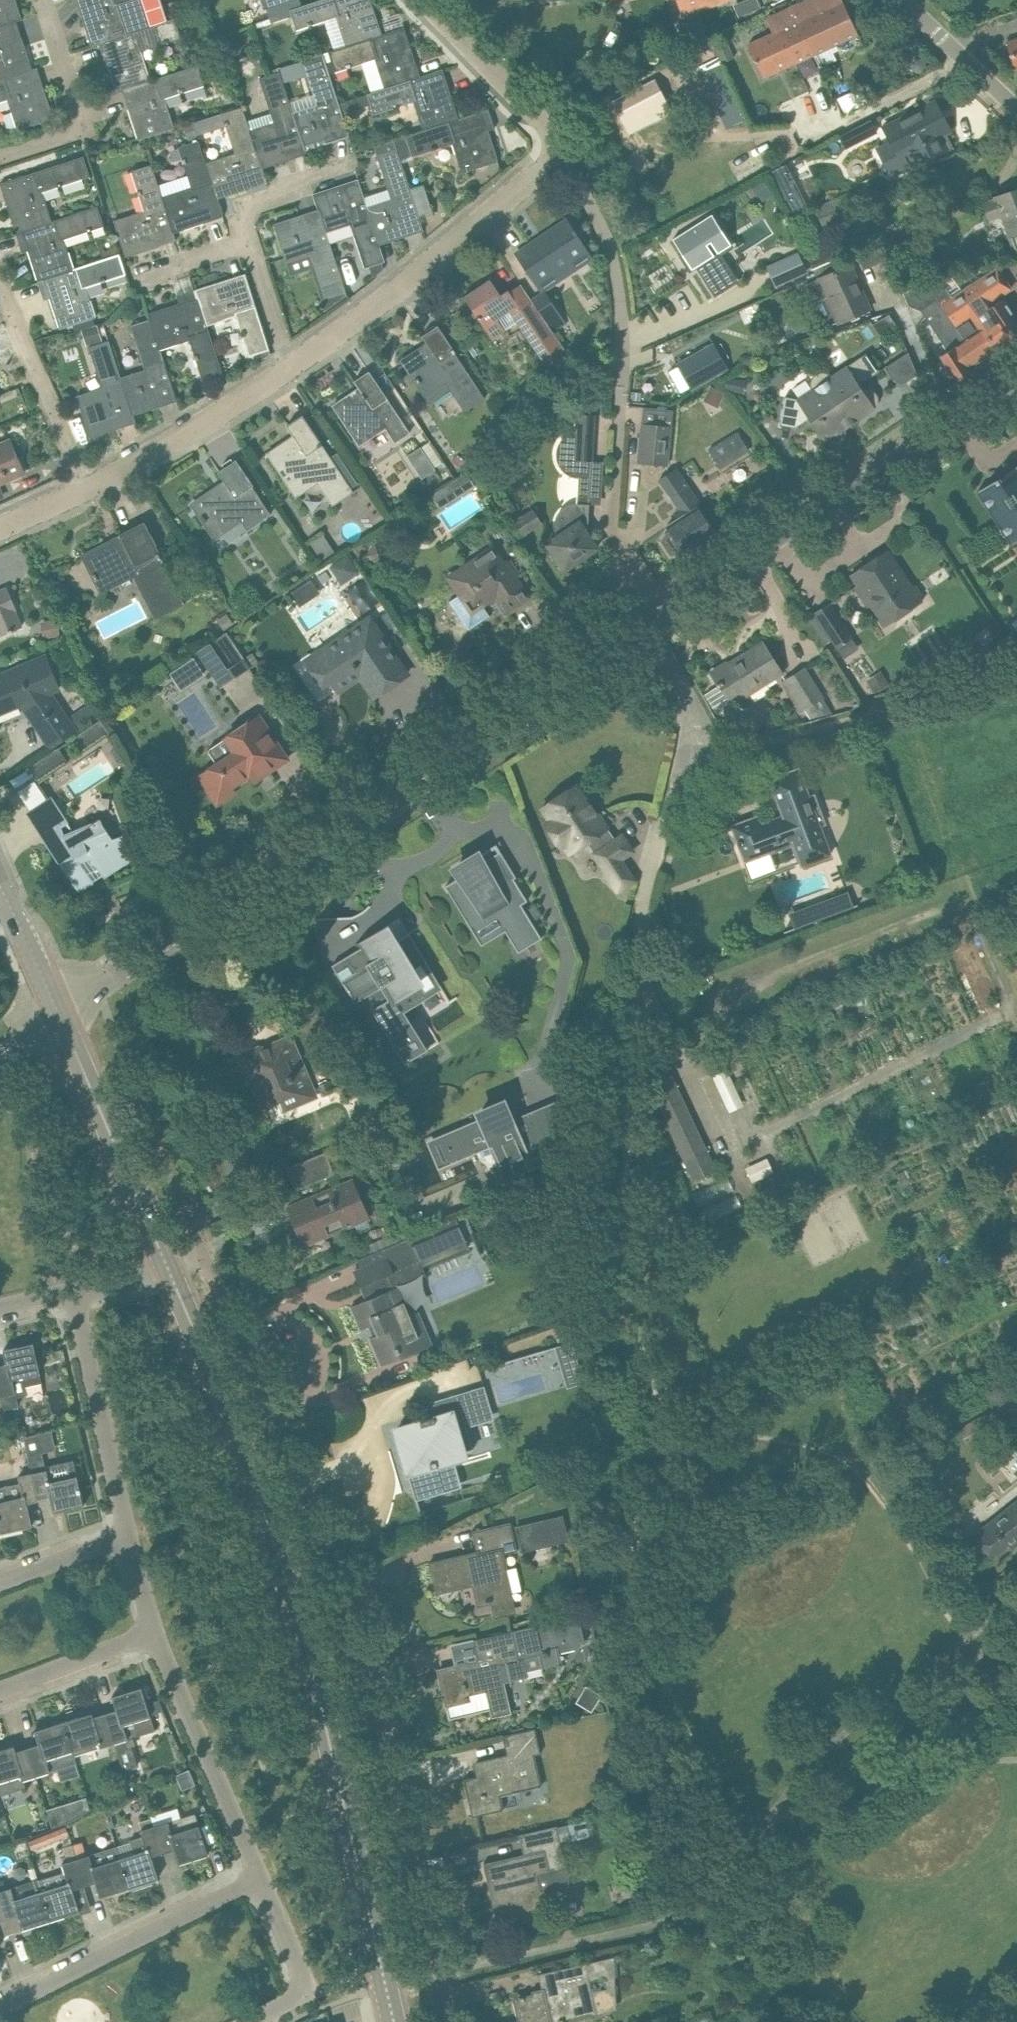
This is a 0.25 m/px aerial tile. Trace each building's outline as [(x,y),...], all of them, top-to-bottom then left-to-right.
[(13,21),(13,22),(22,19),(16,0),(0,0),(0,25),(13,21)] [(81,13),(91,46),(103,42),(102,40),(150,24),(143,0),(81,0),(84,12),(81,13)] [(264,9),(266,9),(293,0),(261,0),(264,9)] [(292,14),(297,29),(336,16),(346,45),(382,34),(371,0),(317,0),(301,5),(300,0),(293,0),(266,9),(270,21),(292,14)] [(680,14),(724,0),(675,0),(680,14)] [(760,7),(757,0),(747,0),(752,10),(760,7)] [(765,37),(748,44),(763,77),(813,54),(830,47),(840,42),(858,34),(842,0),(804,0),(790,6),(769,16),(776,31),(765,37)] [(108,59),(104,60),(115,93),(126,89),(126,88),(150,80),(141,49),(181,37),(176,17),(150,24),(102,40),(103,42),(108,59)] [(32,68),(22,37),(18,38),(13,22),(13,21),(0,25),(0,79),(32,68)] [(404,26),(382,34),(346,45),(329,51),(336,71),(376,58),(385,86),(420,76),(404,26)] [(1008,41),(1016,68),(1016,38),(1008,41)] [(733,56),(727,42),(716,47),(722,61),(733,56)] [(675,68),(690,104),(714,94),(728,127),(746,120),(716,50),(675,68)] [(198,64),(208,61),(206,53),(195,56),(198,64)] [(343,116),(323,53),(302,60),(317,104),(295,111),(305,145),(334,136),(335,140),(349,135),(343,116)] [(126,89),(131,106),(128,107),(138,139),(173,128),(164,98),(203,85),(200,72),(211,69),(208,61),(198,64),(198,65),(150,80),(126,88),(126,89)] [(34,70),(38,69),(37,67),(32,68),(0,79),(0,101),(8,99),(17,129),(54,117),(43,85),(40,86),(34,70)] [(385,86),(368,92),(374,113),(413,100),(423,130),(459,118),(443,68),(420,76),(385,86)] [(295,111),(281,70),(260,77),(271,111),(248,119),(262,164),(291,154),(293,158),(307,153),(305,145),(295,111)] [(626,136),(670,114),(654,81),(610,103),(626,136)] [(867,104),(862,89),(840,96),(845,111),(867,104)] [(881,152),(880,153),(891,174),(892,173),(904,168),(910,164),(911,165),(927,157),(928,159),(953,147),(946,133),(951,131),(944,118),(941,120),(937,113),(941,111),(935,99),(919,107),(882,125),(892,147),(881,152)] [(248,119),(244,105),(222,112),(235,153),(206,162),(217,198),(249,188),(248,184),(264,179),(265,182),(268,182),(262,164),(248,119)] [(459,118),(423,130),(406,136),(394,139),(403,165),(408,163),(403,145),(408,144),(412,156),(452,143),(462,173),(498,161),(482,110),(459,118)] [(852,144),(853,145),(879,132),(872,118),(840,135),(846,147),(852,144)] [(403,165),(394,139),(374,145),(391,198),(367,205),(378,241),(409,231),(410,234),(423,230),(420,218),(411,191),(403,165)] [(206,162),(198,140),(178,146),(191,186),(162,195),(173,232),(174,232),(205,222),(204,218),(220,213),(221,217),(223,216),(217,198),(206,162)] [(0,183),(16,234),(26,231),(25,229),(52,220),(42,190),(90,174),(84,155),(0,183)] [(173,237),(174,240),(176,240),(174,232),(173,232),(162,195),(152,164),(131,170),(144,210),(114,220),(126,256),(158,246),(157,242),(173,237)] [(791,168),(778,173),(788,195),(800,190),(791,168)] [(313,193),(314,196),(318,209),(326,231),(350,223),(365,267),(385,261),(378,241),(367,205),(364,198),(358,179),(344,183),(346,187),(316,196),(315,193),(313,193)] [(764,181),(754,188),(763,201),(773,195),(764,181)] [(425,187),(411,191),(420,218),(433,214),(425,187)] [(984,203),(989,218),(1003,213),(1016,250),(1016,189),(997,196),(997,198),(984,203)] [(825,227),(859,211),(850,192),(816,208),(825,227)] [(767,256),(791,247),(773,201),(750,209),(767,256)] [(31,247),(28,248),(38,281),(47,278),(47,276),(74,267),(65,239),(104,226),(100,214),(97,207),(97,205),(52,220),(25,229),(26,231),(31,247)] [(104,205),(97,207),(100,214),(106,212),(104,205)] [(286,261),(311,253),(326,297),(346,291),(326,231),(318,209),(305,213),(307,217),(277,226),(276,223),(274,223),(286,261)] [(712,214),(673,239),(682,253),(679,255),(679,256),(680,255),(690,270),(697,266),(715,295),(721,291),(722,292),(733,285),(729,278),(734,275),(718,251),(731,243),(718,223),(719,223),(719,221),(717,222),(716,220),(712,214)] [(577,232),(574,228),(573,229),(568,220),(517,254),(536,282),(586,249),(576,233),(577,232)] [(881,246),(870,251),(876,265),(887,260),(881,246)] [(816,275),(842,264),(836,250),(810,262),(816,275)] [(775,285),(805,273),(797,252),(767,263),(775,285)] [(60,328),(96,317),(86,286),(126,273),(119,253),(74,267),(47,276),(47,278),(53,295),(49,296),(60,328)] [(956,258),(937,264),(942,279),(961,274),(956,258)] [(820,278),(806,283),(814,302),(828,296),(838,322),(869,308),(865,299),(851,264),(820,277),(820,278)] [(928,283),(955,324),(971,314),(994,349),(1008,340),(1011,344),(1012,343),(1015,344),(1016,343),(1016,327),(1014,323),(1013,322),(1016,319),(1016,317),(1001,294),(1011,288),(1003,276),(997,267),(972,284),(952,297),(939,279),(928,283)] [(229,282),(227,279),(194,289),(198,301),(207,325),(237,316),(249,356),(269,349),(245,273),(244,273),(245,277),(229,282)] [(518,322),(544,364),(564,350),(551,329),(532,299),(521,283),(509,291),(508,288),(500,293),(490,278),(489,279),(491,281),(466,297),(465,295),(464,296),(471,307),(475,312),(492,338),(505,330),(518,322)] [(928,283),(904,292),(909,305),(921,310),(939,337),(952,329),(961,342),(948,351),(941,355),(958,380),(959,379),(963,379),(967,376),(968,373),(969,372),(967,368),(994,349),(971,314),(955,324),(928,283)] [(565,322),(556,308),(545,291),(532,299),(551,329),(552,330),(565,322)] [(180,302),(148,313),(149,318),(154,332),(160,348),(189,339),(202,379),(222,373),(207,325),(198,301),(182,306),(180,302)] [(877,321),(884,332),(896,324),(889,313),(877,321)] [(154,332),(149,318),(131,324),(144,368),(120,376),(132,411),(162,401),(163,405),(177,400),(160,348),(154,332)] [(102,323),(85,322),(83,341),(100,342),(102,323)] [(404,357),(402,358),(410,370),(416,378),(415,379),(418,384),(419,383),(425,391),(432,402),(450,390),(458,401),(465,411),(485,398),(478,388),(454,352),(455,351),(449,341),(438,325),(422,335),(428,344),(405,359),(404,357)] [(91,432),(120,423),(122,427),(136,422),(132,411),(120,376),(108,340),(89,346),(103,391),(78,399),(90,437),(92,436),(91,432)] [(714,342),(676,363),(691,390),(729,369),(714,342)] [(819,372),(817,373),(815,374),(850,425),(875,408),(876,407),(877,405),(878,404),(878,401),(878,400),(878,398),(878,397),(878,395),(877,394),(876,393),(875,391),(874,391),(873,390),(871,389),(869,388),(867,388),(866,388),(864,389),(862,389),(861,390),(858,385),(879,371),(866,352),(830,376),(828,374),(823,372),(821,372),(819,372)] [(908,352),(885,367),(892,378),(893,379),(894,381),(896,382),(898,383),(901,383),(903,383),(905,382),(907,381),(917,374),(908,352)] [(341,414),(340,415),(343,420),(344,419),(360,443),(385,426),(394,440),(409,431),(386,397),(387,396),(369,370),(354,380),(360,389),(337,405),(336,402),(334,403),(341,414)] [(783,404),(779,424),(795,427),(810,417),(826,440),(827,442),(829,443),(831,444),(833,445),(835,445),(838,445),(839,445),(840,444),(841,444),(843,442),(844,441),(845,439),(846,437),(846,436),(846,434),(846,433),(846,431),(845,430),(844,428),(850,425),(815,374),(814,375),(812,377),(811,378),(810,380),(810,381),(810,383),(810,385),(810,386),(810,388),(811,389),(797,399),(784,396),(783,404)] [(632,392),(631,399),(641,401),(642,393),(632,392)] [(673,410),(643,407),(642,423),(638,462),(668,465),(672,426),(673,410)] [(558,445),(556,452),(557,458),(559,464),(561,468),(567,473),(573,476),(579,477),(591,478),(592,460),(594,428),(595,414),(575,413),(574,427),(574,431),(570,432),(570,433),(565,435),(560,440),(558,445)] [(287,425),(295,437),(272,452),(270,450),(269,451),(277,463),(282,469),(291,483),(299,494),(317,481),(332,504),(353,490),(314,431),(303,414),(287,425)] [(721,466),(748,450),(737,433),(710,449),(721,466)] [(24,472),(20,463),(10,440),(0,444),(0,482),(24,472)] [(236,459),(218,471),(225,483),(194,504),(215,535),(255,509),(262,519),(270,513),(251,485),(253,484),(247,476),(236,459)] [(680,508),(674,512),(678,518),(667,525),(671,531),(667,534),(663,542),(670,552),(679,552),(683,549),(687,554),(716,535),(697,507),(701,504),(676,468),(660,479),(680,508)] [(464,492),(472,487),(474,486),(465,472),(463,473),(455,478),(464,492)] [(998,482),(1001,480),(999,477),(979,490),(1002,525),(1001,526),(1002,531),(1004,534),(1008,536),(1009,535),(1012,541),(1016,538),(1016,474),(1000,486),(998,482)] [(591,478),(579,477),(578,502),(590,503),(591,478)] [(588,534),(590,503),(578,502),(575,502),(573,502),(571,503),(568,504),(565,505),(563,506),(562,508),(559,510),(559,512),(558,513),(556,516),(556,518),(556,519),(555,522),(555,524),(556,526),(556,527),(556,529),(558,532),(559,535),(547,543),(553,551),(551,553),(563,571),(597,548),(588,534)] [(511,523),(520,536),(542,522),(533,509),(511,523)] [(142,592),(155,618),(185,603),(153,539),(144,521),(120,533),(121,536),(84,554),(93,572),(102,589),(138,571),(147,590),(142,592)] [(923,594),(916,584),(913,586),(889,549),(852,573),(863,590),(860,592),(869,606),(872,604),(886,625),(923,601),(920,596),(923,594)] [(495,592),(506,608),(528,593),(507,561),(500,565),(490,550),(452,576),(463,592),(449,601),(469,630),(490,615),(481,602),(495,592)] [(347,555),(330,566),(342,584),(359,572),(347,555)] [(522,561),(527,569),(533,564),(528,557),(522,561)] [(23,625),(15,605),(7,587),(0,590),(0,635),(23,625)] [(829,602),(816,611),(839,646),(852,637),(829,602)] [(407,674),(396,657),(370,618),(306,661),(318,678),(326,673),(337,689),(361,673),(375,695),(407,674)] [(44,622),(46,634),(58,632),(56,620),(44,622)] [(220,687),(250,667),(243,657),(225,631),(197,651),(220,687)] [(716,684),(718,687),(722,685),(733,702),(735,700),(738,704),(744,706),(750,702),(751,697),(748,692),(781,672),(763,643),(728,664),(727,662),(711,672),(717,683),(716,684)] [(47,716),(35,723),(49,746),(76,730),(50,692),(59,688),(46,658),(0,678),(0,713),(36,698),(47,716)] [(194,658),(169,675),(181,691),(205,675),(194,658)] [(805,667),(781,680),(800,710),(804,708),(807,715),(827,710),(822,697),(823,696),(805,667)] [(78,729),(98,715),(89,702),(69,716),(78,729)] [(259,714),(209,747),(217,761),(199,773),(209,791),(214,798),(221,800),(230,794),(232,787),(231,786),(250,774),(254,780),(288,758),(277,742),(259,714)] [(101,719),(80,732),(90,748),(111,734),(101,719)] [(59,746),(29,766),(39,782),(53,773),(52,772),(69,761),(59,746)] [(762,823),(759,815),(732,825),(745,860),(772,850),(770,844),(791,836),(802,865),(831,854),(799,768),(769,778),(783,815),(762,823)] [(542,807),(549,817),(552,821),(546,825),(560,845),(564,842),(569,851),(594,835),(601,845),(593,851),(603,865),(600,866),(616,891),(619,889),(634,879),(620,858),(633,850),(622,834),(616,839),(598,813),(597,814),(576,784),(542,807)] [(104,873),(129,856),(130,858),(131,857),(122,835),(112,838),(101,822),(102,821),(101,818),(90,824),(91,825),(75,833),(51,797),(28,813),(81,892),(94,883),(93,880),(103,873),(105,876),(106,875),(104,873)] [(514,878),(498,888),(482,861),(478,855),(456,868),(461,876),(446,885),(448,889),(450,887),(473,924),(497,910),(507,927),(506,928),(507,929),(508,928),(520,948),(539,936),(541,938),(542,938),(521,904),(527,900),(514,878)] [(848,891),(825,900),(832,918),(855,909),(848,891)] [(369,964),(390,998),(372,1009),(373,1010),(377,1008),(381,1015),(378,1017),(396,1045),(406,1061),(405,1062),(405,1063),(425,1051),(400,1009),(417,999),(415,996),(416,996),(422,992),(417,983),(418,983),(409,968),(421,961),(418,956),(421,955),(413,943),(411,944),(406,936),(386,948),(379,937),(360,948),(358,949),(344,958),(332,965),(333,966),(343,959),(352,973),(343,978),(338,971),(337,972),(342,980),(369,964)] [(249,1070),(263,1104),(281,1097),(286,1109),(316,1097),(290,1036),(260,1049),(258,1048),(240,1056),(246,1071),(249,1070)] [(317,1085),(321,1094),(338,1087),(335,1080),(337,1079),(327,1055),(311,1062),(320,1083),(317,1085)] [(692,1179),(714,1170),(676,1086),(654,1095),(692,1179)] [(548,1159),(563,1152),(553,1127),(563,1123),(563,1111),(561,1110),(561,1122),(539,1132),(531,1113),(517,1119),(510,1122),(504,1108),(501,1109),(500,1105),(479,1114),(480,1118),(478,1119),(479,1121),(443,1136),(445,1140),(444,1141),(453,1162),(490,1147),(492,1145),(500,1164),(498,1165),(502,1174),(504,1172),(506,1176),(513,1173),(514,1176),(516,1175),(515,1173),(548,1159)] [(297,1189),(333,1173),(323,1150),(287,1166),(297,1189)] [(300,1234),(309,1230),(324,1223),(328,1235),(369,1218),(352,1179),(288,1206),(300,1234)] [(733,1180),(698,1188),(705,1218),(740,1210),(733,1180)] [(77,1223),(84,1220),(80,1210),(72,1213),(77,1223)] [(375,1335),(371,1337),(383,1365),(432,1344),(418,1311),(410,1315),(405,1302),(408,1301),(402,1286),(425,1276),(422,1267),(468,1248),(456,1218),(363,1257),(366,1266),(354,1271),(366,1299),(352,1305),(361,1329),(370,1325),(375,1335)] [(691,1273),(679,1279),(686,1292),(697,1286),(691,1273)] [(578,1360),(572,1341),(555,1346),(561,1365),(578,1360)] [(6,1361),(6,1363),(0,1364),(0,1388),(5,1408),(18,1405),(16,1397),(28,1394),(24,1376),(40,1373),(33,1343),(3,1349),(6,1361)] [(471,1390),(477,1413),(491,1409),(485,1386),(471,1390)] [(473,1449),(464,1417),(464,1416),(438,1423),(436,1416),(397,1428),(400,1436),(398,1437),(414,1492),(415,1495),(445,1487),(437,1460),(473,1449)] [(25,1426),(17,1428),(20,1436),(28,1434),(25,1426)] [(27,1436),(33,1457),(57,1450),(51,1429),(27,1436)] [(44,1457),(31,1459),(33,1472),(32,1472),(39,1500),(50,1497),(54,1512),(84,1505),(77,1475),(74,1460),(46,1466),(44,1457)] [(20,1482),(5,1485),(8,1498),(0,1500),(0,1522),(2,1532),(32,1525),(27,1502),(39,1500),(32,1472),(30,1472),(27,1459),(17,1461),(20,1475),(18,1475),(20,1482)] [(975,1533),(980,1541),(992,1557),(1014,1539),(1016,1543),(1016,1500),(975,1533)] [(521,1551),(571,1541),(564,1513),(529,1521),(516,1524),(521,1551)] [(478,1556),(477,1553),(447,1560),(446,1558),(430,1562),(437,1593),(445,1591),(459,1588),(457,1582),(471,1579),(472,1585),(477,1604),(491,1601),(494,1615),(514,1610),(502,1553),(517,1549),(511,1522),(504,1523),(485,1528),(490,1553),(478,1556)] [(492,1717),(511,1712),(504,1680),(526,1675),(525,1672),(521,1657),(543,1652),(542,1647),(548,1646),(551,1641),(573,1636),(579,1641),(585,1639),(582,1626),(592,1624),(589,1611),(579,1613),(579,1614),(492,1635),(473,1639),(478,1659),(457,1665),(438,1669),(446,1701),(450,1719),(490,1710),(492,1717)] [(600,1694),(584,1685),(574,1701),(590,1710),(600,1694)] [(112,1695),(116,1708),(117,1709),(103,1713),(113,1742),(136,1736),(155,1730),(142,1686),(112,1695)] [(159,1698),(148,1703),(153,1714),(164,1710),(159,1698)] [(92,1712),(61,1722),(66,1734),(72,1749),(74,1754),(100,1746),(113,1742),(103,1713),(94,1716),(92,1712)] [(39,1743),(26,1747),(36,1774),(49,1770),(76,1762),(74,1754),(72,1749),(66,1734),(61,1722),(35,1730),(39,1743)] [(547,1752),(566,1747),(561,1725),(489,1743),(495,1768),(464,1776),(473,1814),(479,1813),(481,1820),(492,1818),(493,1826),(522,1819),(514,1785),(527,1782),(523,1762),(548,1756),(547,1752)] [(26,1747),(16,1750),(14,1744),(0,1749),(0,1793),(24,1786),(22,1778),(35,1774),(36,1774),(26,1747)] [(46,1809),(51,1826),(70,1817),(65,1803),(46,1809)] [(206,1846),(195,1812),(176,1818),(153,1825),(163,1852),(174,1848),(179,1863),(208,1854),(206,1846)] [(31,1847),(68,1833),(65,1825),(28,1839),(31,1847)] [(163,1852),(153,1825),(140,1829),(142,1836),(130,1840),(131,1842),(134,1854),(119,1858),(125,1873),(128,1879),(130,1886),(158,1878),(156,1870),(151,1856),(163,1852)] [(538,1875),(551,1872),(551,1871),(566,1867),(557,1825),(521,1833),(525,1854),(484,1863),(487,1880),(492,1879),(494,1887),(490,1888),(492,1895),(493,1895),(498,1918),(539,1909),(539,1911),(542,1910),(541,1908),(550,1906),(546,1889),(541,1890),(538,1875)] [(68,1862),(75,1859),(71,1844),(63,1847),(68,1862)] [(87,1856),(75,1859),(84,1885),(96,1881),(100,1896),(130,1886),(128,1879),(125,1873),(119,1858),(116,1847),(87,1856)] [(84,1885),(75,1859),(68,1862),(61,1864),(64,1872),(38,1880),(42,1895),(48,1912),(51,1919),(80,1910),(77,1902),(73,1888),(84,1885)] [(6,1918),(17,1914),(22,1929),(51,1919),(48,1912),(42,1895),(38,1880),(10,1888),(0,1891),(0,1897),(6,1918)] [(551,1970),(555,1985),(532,1990),(532,1993),(514,1997),(520,2021),(557,2021),(564,2021),(563,2019),(592,2013),(593,2014),(616,2009),(614,1955),(590,1961),(551,1970)]
